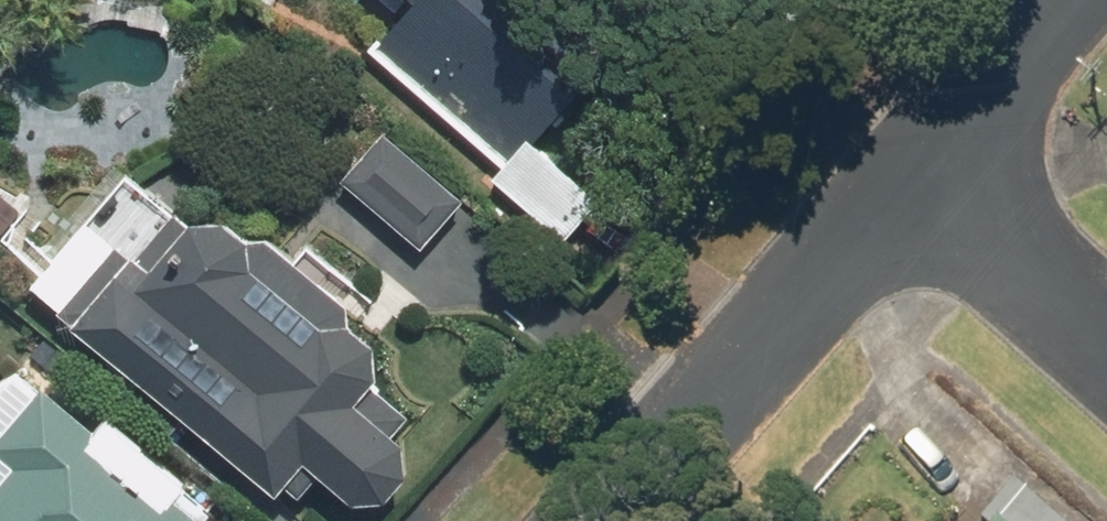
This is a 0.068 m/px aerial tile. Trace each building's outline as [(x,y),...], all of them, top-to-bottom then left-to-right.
[(620,0),(374,0),(399,21),(365,61),(499,174),(486,189),(558,249),(593,207),(524,150),(638,15),(620,0)] [(375,141),(333,191),(415,260),(457,210),(375,141)] [(97,257),(37,332),(263,510),(288,479),(337,517),(376,515),(395,492),(391,458),(381,451),(399,428),(358,397),(359,364),(333,344),(333,318),(221,230),(169,234),(153,222),(115,271),(97,257)] [(0,385),(0,520),(203,520),(89,430),(76,446),(0,385)] [(1007,493),(982,520),(1039,520),(1007,493)]
